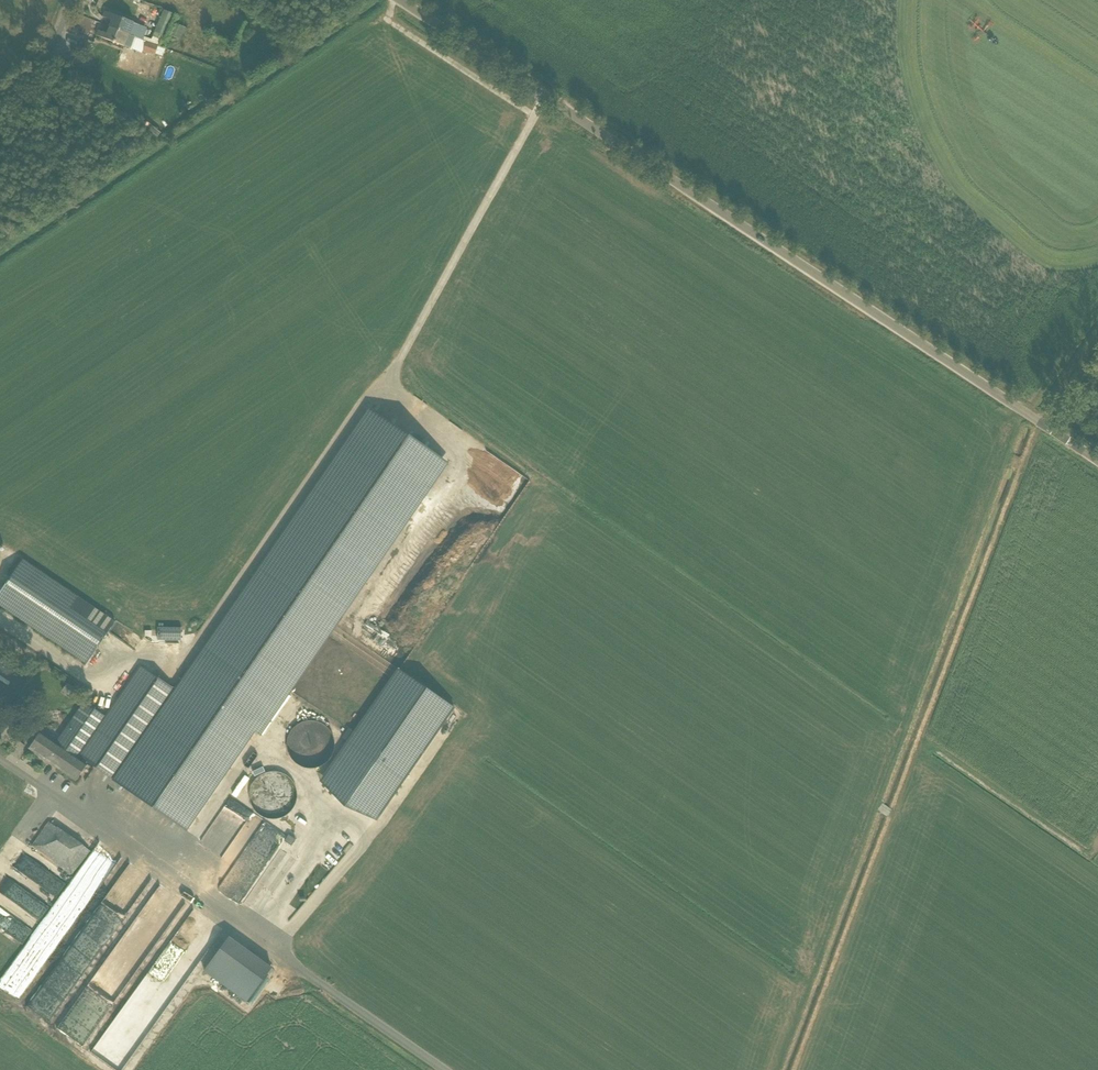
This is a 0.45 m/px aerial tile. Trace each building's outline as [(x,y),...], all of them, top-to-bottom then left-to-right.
[(164,10),(153,36),(164,41),(175,14),(164,10)] [(133,36),(135,36),(139,25),(105,11),(103,17),(112,20),(110,27),(133,36)] [(174,23),(164,46),(180,53),(183,47),(178,45),(185,27),(174,23)] [(98,30),(96,36),(124,46),(125,45),(129,47),(133,36),(110,27),(107,34),(98,30)] [(158,46),(146,41),(142,51),(155,56),(158,46)] [(329,621),(441,458),(370,409),(176,690),(161,712),(114,780),(185,830),(323,630),(393,679),(399,669),(329,621)] [(115,622),(22,559),(0,592),(0,606),(86,664),(115,622)] [(158,627),(158,640),(181,640),(181,627),(158,627)] [(0,655),(0,673),(18,684),(26,671),(0,655)] [(77,757),(87,765),(113,782),(114,780),(161,712),(176,690),(140,665),(105,716),(84,702),(73,718),(94,733),(77,757)] [(453,707),(399,669),(393,679),(323,778),(343,792),(341,798),(352,805),(357,802),(377,816),(453,707)] [(12,690),(0,683),(0,708),(12,690)] [(324,770),(336,729),(295,717),(286,748),(297,751),(294,761),(324,770)] [(56,743),(40,732),(29,748),(76,781),(87,765),(77,757),(94,733),(73,718),(56,743)] [(253,815),(291,816),(293,774),(254,773),(253,815)] [(30,847),(74,874),(90,848),(46,821),(30,847)] [(289,835),(285,841),(291,846),(296,839),(289,835)] [(118,998),(178,905),(153,889),(117,946),(126,951),(121,959),(125,962),(118,973),(123,976),(111,994),(118,998)] [(10,916),(1,930),(23,944),(31,929),(10,916)] [(202,972),(247,1001),(271,966),(226,936),(202,972)] [(40,986),(27,1006),(48,1020),(55,1010),(49,1006),(54,999),(55,1000),(61,991),(55,987),(51,993),(40,986)] [(113,1021),(141,1041),(151,1027),(122,1008),(113,1021)]
